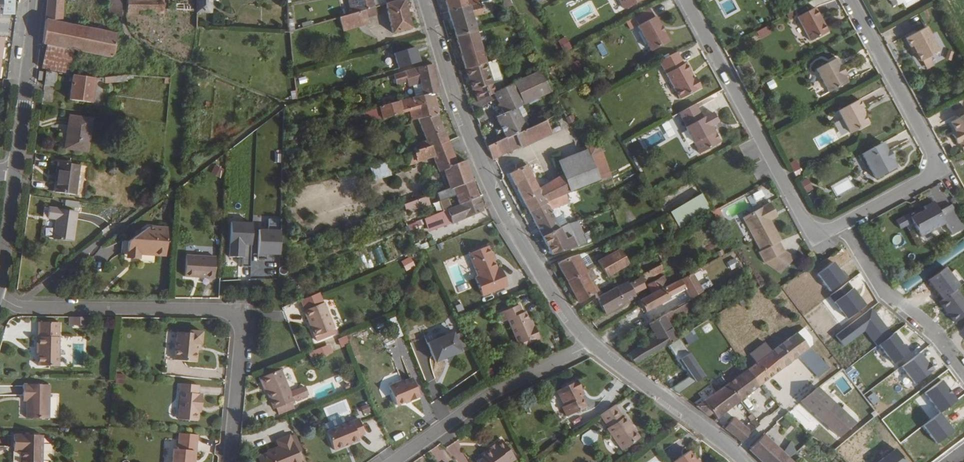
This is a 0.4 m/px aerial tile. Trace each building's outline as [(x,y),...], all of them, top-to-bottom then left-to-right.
[(5,14),(13,15),(14,0),(0,0),(0,14),(5,14)] [(42,44),(47,45),(72,50),(114,58),(116,34),(61,22),(62,4),(63,2),(66,2),(66,0),(47,0),(42,44)] [(121,17),(121,0),(114,0),(113,17),(121,17)] [(161,13),(161,9),(161,0),(126,0),(126,12),(161,13)] [(209,0),(196,0),(196,11),(209,12),(209,0)] [(348,15),(373,7),(371,2),(370,0),(344,0),(348,15)] [(402,0),(400,0),(384,4),(391,33),(409,28),(402,0)] [(465,0),(444,0),(445,1),(442,2),(444,9),(447,8),(447,11),(458,8),(469,5),(481,2),(486,0),(466,0),(465,0)] [(455,35),(477,29),(472,15),(491,10),(489,0),(488,0),(486,0),(481,2),(469,5),(458,8),(447,11),(455,35)] [(625,8),(639,0),(620,0),(625,8)] [(337,18),(341,32),(366,25),(364,20),(380,15),(377,6),(373,7),(348,15),(337,18)] [(816,8),(798,17),(811,40),(828,30),(823,21),(821,22),(819,18),(821,17),(816,8)] [(647,9),(632,17),(637,26),(652,18),(647,9)] [(637,26),(635,26),(649,51),(667,42),(653,17),(652,18),(637,26)] [(13,33),(15,21),(5,21),(3,31),(13,33)] [(754,31),(758,39),(769,34),(765,26),(754,31)] [(921,60),(939,50),(926,26),(906,37),(911,46),(913,45),(916,51),(921,60)] [(477,29),(455,35),(465,68),(486,60),(477,29)] [(559,39),(563,52),(571,49),(568,37),(559,39)] [(378,47),(376,39),(371,40),(364,42),(366,50),(378,47)] [(58,72),(66,74),(72,50),(47,45),(41,70),(47,71),(58,72)] [(406,64),(401,45),(349,60),(354,79),(406,64)] [(683,63),(677,51),(659,61),(680,98),(700,87),(695,77),(694,77),(691,79),(688,73),(690,71),(686,62),(683,63)] [(495,57),(486,60),(492,84),(502,79),(495,57)] [(466,82),(469,81),(475,101),(494,91),(498,90),(501,88),(504,87),(502,79),(492,84),(486,60),(465,68),(468,77),(464,78),(466,82)] [(437,94),(431,65),(389,78),(390,81),(393,81),(394,85),(405,83),(406,88),(418,85),(421,98),(430,96),(437,94)] [(838,65),(820,75),(829,91),(847,81),(838,65)] [(540,70),(513,83),(522,103),(550,90),(540,70)] [(58,72),(47,71),(44,86),(56,87),(58,72)] [(91,103),(95,78),(73,75),(69,100),(91,103)] [(764,83),(767,91),(775,87),(771,79),(764,83)] [(522,103),(513,83),(504,87),(501,88),(498,90),(494,91),(475,101),(469,103),(472,112),(481,108),(482,104),(495,97),(497,107),(500,106),(502,113),(495,116),(505,137),(525,128),(515,107),(522,103)] [(247,104),(250,96),(238,91),(234,99),(247,104)] [(430,96),(421,98),(411,99),(403,102),(405,110),(412,108),(413,111),(408,113),(410,122),(416,120),(436,116),(430,96)] [(851,132),(868,122),(863,112),(860,108),(864,106),(860,99),(838,110),(851,132)] [(400,115),(397,103),(374,109),(377,121),(400,115)] [(702,117),(695,104),(679,112),(686,126),(685,127),(699,153),(719,144),(719,139),(715,132),(713,131),(710,126),(718,121),(712,112),(702,117)] [(574,121),(571,114),(566,116),(568,123),(574,121)] [(951,121),(957,132),(960,137),(958,139),(959,141),(963,149),(963,114),(951,121)] [(68,116),(66,125),(62,148),(84,151),(89,119),(68,116)] [(424,142),(414,145),(416,151),(445,141),(436,119),(436,116),(416,120),(424,142)] [(492,159),(551,131),(544,119),(525,128),(505,137),(500,140),(487,146),(492,159)] [(463,163),(455,165),(445,141),(416,151),(417,154),(386,162),(387,166),(402,162),(404,166),(431,158),(436,173),(440,172),(447,190),(450,190),(470,182),(463,163)] [(888,150),(883,142),(862,153),(876,177),(896,166),(892,158),(888,150)] [(609,177),(600,151),(595,146),(587,156),(598,180),(609,177)] [(561,175),(569,193),(598,180),(587,156),(558,168),(561,175)] [(517,169),(508,173),(528,211),(529,210),(566,194),(569,193),(561,175),(538,189),(528,170),(530,168),(529,165),(526,166),(523,161),(516,165),(515,167),(517,169)] [(387,166),(386,162),(368,166),(371,179),(390,174),(387,166)] [(76,167),(58,163),(53,193),(72,196),(76,167)] [(222,170),(214,165),(211,172),(219,176),(222,170)] [(805,177),(797,181),(804,194),(812,189),(805,177)] [(834,197),(853,191),(849,178),(830,184),(834,197)] [(470,182),(450,190),(456,206),(476,198),(470,182)] [(551,211),(569,203),(566,194),(529,210),(528,211),(542,237),(569,223),(568,221),(565,222),(564,221),(557,224),(551,211)] [(404,205),(408,214),(416,211),(430,205),(427,197),(404,205)] [(456,206),(445,210),(449,222),(450,225),(481,212),(476,198),(456,206)] [(912,222),(920,237),(945,223),(951,235),(963,228),(951,204),(939,211),(933,201),(923,207),(925,209),(909,217),(912,222)] [(76,204),(63,202),(62,208),(75,210),(76,204)] [(710,214),(704,203),(691,209),(690,210),(697,222),(710,214)] [(768,262),(787,251),(781,241),(783,240),(771,220),(770,217),(777,213),(771,203),(744,218),(764,251),(762,252),(768,262)] [(44,218),(53,220),(50,240),(69,243),(74,213),(45,208),(44,218)] [(433,215),(432,210),(418,215),(420,220),(423,219),(424,219),(433,215)] [(433,215),(424,219),(428,230),(449,222),(445,210),(433,215)] [(718,210),(714,213),(718,219),(722,217),(718,210)] [(908,215),(896,221),(900,229),(912,222),(909,217),(908,215)] [(588,242),(577,220),(569,223),(542,237),(551,254),(588,242)] [(127,244),(127,252),(131,252),(132,256),(138,256),(139,252),(165,253),(166,226),(142,224),(127,244)] [(252,229),(251,274),(277,275),(277,256),(284,256),(285,230),(252,229)] [(497,268),(486,245),(468,252),(478,276),(475,277),(482,295),(507,284),(500,267),(497,268)] [(607,276),(627,266),(629,265),(620,249),(597,261),(600,264),(607,276)] [(795,258),(787,251),(768,262),(782,274),(795,258)] [(214,255),(185,253),(184,274),(213,276),(214,255)] [(579,273),(586,270),(584,268),(577,255),(565,259),(557,263),(567,281),(579,273)] [(411,257),(402,262),(407,271),(416,266),(411,257)] [(725,261),(728,271),(737,268),(733,258),(725,261)] [(833,262),(817,274),(829,291),(846,279),(833,262)] [(949,263),(927,280),(942,299),(956,289),(963,283),(949,263)] [(663,271),(660,265),(642,274),(645,280),(663,271)] [(593,283),(597,281),(590,268),(586,270),(579,273),(567,281),(579,301),(595,293),(598,291),(593,283)] [(695,275),(693,271),(676,280),(678,284),(680,283),(689,298),(700,292),(692,277),(695,275)] [(664,287),(670,283),(666,274),(647,283),(651,293),(664,287)] [(634,293),(644,287),(639,278),(629,283),(628,281),(616,287),(623,303),(635,296),(634,293)] [(846,319),(863,306),(846,283),(829,296),(846,319)] [(623,303),(616,287),(597,297),(606,312),(623,303)] [(646,311),(670,298),(664,287),(651,293),(639,299),(646,311)] [(956,289),(942,299),(938,301),(954,323),(963,316),(963,300),(956,289)] [(506,315),(517,340),(521,339),(525,337),(526,339),(538,334),(533,322),(529,324),(527,317),(523,307),(521,309),(517,300),(496,309),(500,318),(506,315)] [(460,301),(453,303),(457,313),(463,311),(460,301)] [(687,301),(678,307),(682,315),(683,316),(692,311),(687,301)] [(324,302),(304,310),(314,337),(334,328),(324,302)] [(627,355),(636,364),(675,339),(668,323),(682,315),(678,307),(649,323),(657,338),(627,355)] [(879,345),(890,336),(876,316),(873,318),(868,311),(835,336),(843,346),(865,329),(877,346),(879,345)] [(85,326),(86,317),(69,317),(69,326),(85,326)] [(34,346),(36,346),(36,365),(56,366),(57,321),(35,320),(34,346)] [(708,323),(699,327),(702,335),(712,331),(708,323)] [(685,346),(696,340),(690,330),(679,336),(685,346)] [(201,332),(189,331),(189,333),(176,332),(173,361),(196,363),(197,351),(197,344),(200,344),(201,332)] [(461,350),(454,331),(428,342),(436,361),(444,357),(453,354),(461,350)] [(798,333),(772,352),(784,368),(800,355),(817,378),(829,368),(806,346),(798,333)] [(893,363),(908,352),(894,333),(890,336),(879,345),(893,363)] [(346,337),(340,339),(343,346),(349,344),(346,337)] [(312,362),(334,353),(331,344),(309,353),(312,362)] [(746,370),(759,387),(762,384),(784,368),(772,352),(746,370)] [(919,353),(901,366),(915,384),(933,371),(919,353)] [(294,400),(281,369),(261,377),(267,391),(271,399),(273,398),(277,408),(294,400)] [(759,387),(746,370),(727,384),(740,401),(758,387),(759,387)] [(117,374),(117,382),(124,383),(125,374),(117,374)] [(389,386),(397,405),(405,401),(410,399),(411,401),(421,397),(413,378),(403,382),(402,380),(389,386)] [(567,418),(585,406),(578,397),(575,392),(578,390),(571,380),(560,388),(561,390),(554,395),(564,408),(562,410),(567,418)] [(941,380),(925,392),(940,412),(956,400),(941,380)] [(197,384),(178,382),(177,391),(179,392),(176,418),(195,420),(196,410),(196,404),(199,404),(200,393),(196,393),(197,384)] [(47,383),(20,383),(20,395),(24,395),(24,399),(23,417),(46,417),(47,383)] [(716,392),(696,406),(709,416),(712,413),(716,419),(740,401),(727,384),(716,392)] [(802,401),(840,437),(854,422),(819,388),(802,401)] [(368,403),(362,406),(365,412),(371,410),(368,403)] [(622,416),(614,403),(600,413),(608,426),(607,427),(622,449),(640,436),(624,414),(622,416)] [(923,426),(936,444),(953,431),(940,413),(923,426)] [(796,425),(787,416),(777,426),(786,435),(796,425)] [(366,432),(359,417),(328,430),(336,448),(361,438),(359,434),(366,432)] [(744,429),(734,418),(725,429),(742,442),(750,432),(759,425),(755,419),(744,429)] [(15,434),(15,447),(20,447),(19,451),(19,461),(43,461),(44,435),(15,434)] [(296,434),(291,436),(298,452),(303,450),(296,434)] [(763,434),(749,449),(763,461),(783,461),(788,457),(763,434)] [(290,435),(277,440),(281,448),(258,458),(260,461),(302,461),(290,435)] [(177,439),(176,449),(171,448),(170,461),(191,461),(191,459),(194,459),(195,441),(177,439)] [(501,440),(495,445),(496,447),(490,451),(483,456),(485,458),(478,461),(512,461),(515,460),(501,440)] [(687,449),(671,461),(696,461),(687,449)] [(895,450),(879,461),(905,461),(895,450)]
